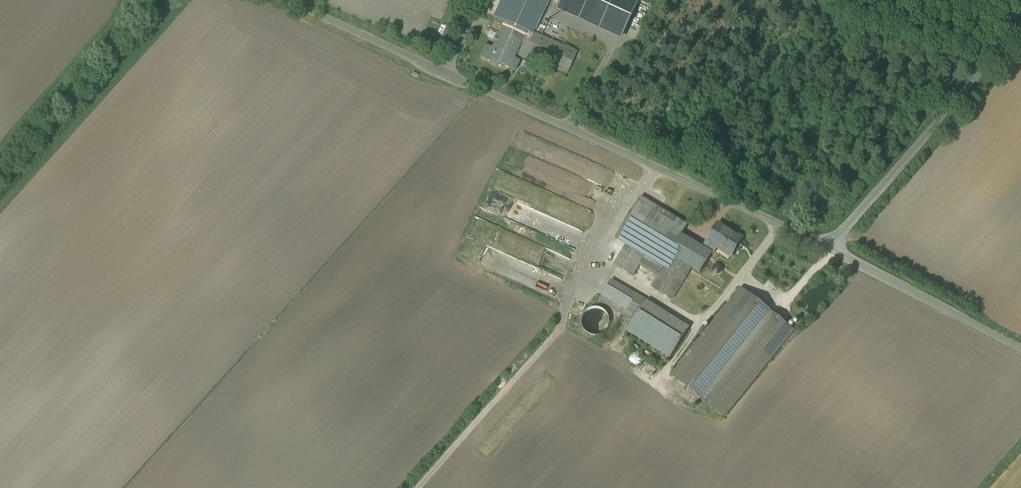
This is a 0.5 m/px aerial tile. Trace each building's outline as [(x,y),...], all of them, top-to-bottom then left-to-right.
[(497,13),(507,18),(506,20),(527,30),(531,31),(545,0),(503,0),(497,13)] [(617,0),(556,0),(619,29),(630,6),(617,0)] [(497,13),(490,29),(500,34),(506,20),(507,18),(497,13)] [(527,30),(506,20),(500,34),(492,50),(486,47),(482,57),(490,61),(491,63),(497,65),(499,65),(503,67),(515,70),(519,62),(513,59),(515,55),(527,30)] [(531,31),(527,30),(515,55),(532,62),(534,58),(568,74),(577,52),(531,31)] [(688,225),(656,207),(641,197),(616,238),(627,244),(615,265),(633,276),(645,255),(665,267),(653,288),(673,300),(697,270),(675,257),(687,237),(688,225)] [(747,241),(724,227),(709,251),(702,247),(702,246),(687,237),(675,257),(697,270),(709,277),(714,268),(711,266),(718,256),(719,257),(723,250),(737,259),(747,241)] [(647,301),(611,280),(600,300),(635,320),(647,301)] [(741,288),(670,375),(724,419),(795,331),(741,288)] [(690,328),(647,301),(635,320),(628,331),(671,358),(690,328)] [(608,327),(609,321),(608,316),(605,312),(601,309),(595,308),(590,309),(586,312),(583,317),(582,322),(583,327),(586,331),(591,334),(596,335),(601,334),(606,331),(608,327)]
